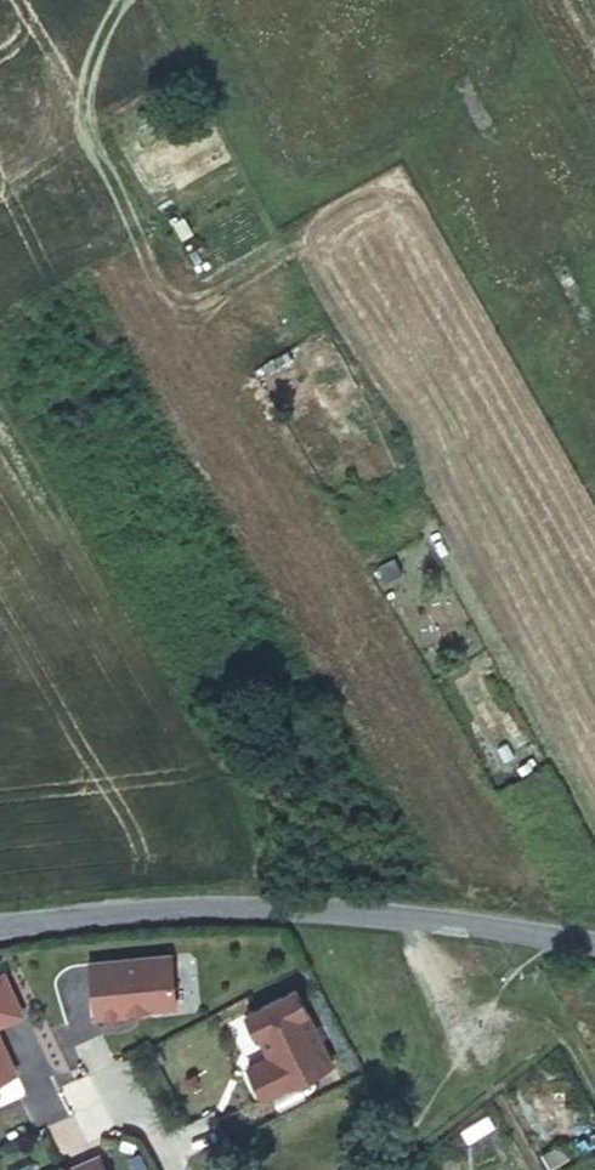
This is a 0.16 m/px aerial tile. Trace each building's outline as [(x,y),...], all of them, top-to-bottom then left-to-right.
[(84,960),(89,1015),(121,1012),(120,1009),(128,1008),(127,1006),(135,1004),(138,1008),(170,1005),(166,954),(84,960)] [(16,1012),(0,976),(0,1020),(16,1012)] [(288,989),(239,1013),(250,1035),(252,1034),(263,1055),(241,1066),(256,1096),(325,1062),(288,989)] [(6,1074),(10,1072),(0,1050),(0,1062),(6,1074)] [(51,1169),(102,1169),(93,1152),(60,1167),(60,1166),(51,1169)]
